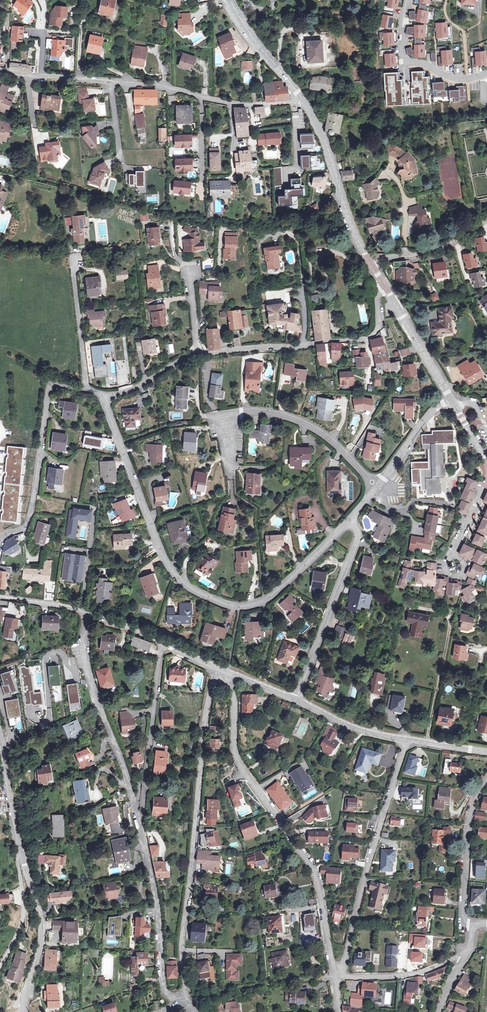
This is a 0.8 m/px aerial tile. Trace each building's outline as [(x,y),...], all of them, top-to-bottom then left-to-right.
[(18,0),(15,5),(19,9),(20,13),(20,12),(23,12),(26,13),(34,2),(31,0),(18,0)] [(108,15),(109,10),(113,11),(115,0),(114,0),(102,0),(100,13),(108,15)] [(56,13),(52,13),(51,25),(61,26),(63,17),(67,18),(68,7),(57,6),(56,13)] [(418,9),(417,9),(417,14),(414,13),(414,11),(409,11),(410,17),(416,18),(415,20),(426,22),(427,10),(423,10),(424,7),(419,6),(418,9)] [(392,16),(382,14),(381,26),(390,28),(392,16)] [(191,26),(191,23),(191,18),(183,18),(183,19),(179,19),(179,29),(178,30),(183,36),(184,35),(187,32),(190,32),(193,32),(193,26),(191,26)] [(446,22),(435,23),(437,37),(447,36),(446,22)] [(414,27),(408,27),(406,34),(411,35),(411,31),(414,31),(414,37),(424,36),(424,24),(414,25),(414,27)] [(13,26),(12,36),(23,38),(24,27),(13,26)] [(392,32),(383,33),(384,45),(393,44),(392,32)] [(220,46),(224,55),(229,53),(231,54),(236,52),(233,45),(232,46),(230,42),(233,41),(229,33),(218,38),(221,45),(220,46)] [(100,44),(102,44),(103,38),(91,36),(90,41),(90,44),(88,51),(98,53),(100,44)] [(51,60),(54,60),(57,57),(57,56),(60,57),(64,51),(65,41),(56,40),(54,40),(53,40),(51,60)] [(322,40),(307,41),(308,63),(323,62),(322,40)] [(424,44),(414,44),(414,50),(411,50),(411,46),(405,48),(408,54),(413,54),(414,56),(424,56),(424,44)] [(296,45),(288,46),(289,60),(297,59),(296,45)] [(146,52),(147,52),(148,48),(135,46),(135,50),(133,50),(131,64),(141,66),(142,60),(144,61),(146,52)] [(451,50),(440,51),(441,63),(452,62),(451,50)] [(484,51),(474,51),(475,64),(485,63),(484,51)] [(394,53),(384,54),(385,66),(395,65),(394,53)] [(187,69),(188,66),(189,64),(193,65),(196,58),(183,54),(179,66),(187,69)] [(21,65),(11,63),(10,70),(27,72),(28,65),(21,65)] [(424,70),(411,71),(412,82),(414,82),(415,88),(412,88),(413,103),(428,101),(428,98),(429,98),(428,89),(427,89),(427,83),(430,82),(429,75),(425,76),(424,70)] [(398,72),(383,73),(384,90),(385,90),(385,99),(384,100),(384,105),(406,104),(403,96),(401,96),(401,86),(403,86),(402,79),(398,80),(398,72)] [(324,89),(325,77),(319,76),(312,78),(311,88),(323,90),(324,89)] [(334,78),(325,77),(324,89),(323,90),(327,90),(327,95),(332,96),(332,91),(334,78)] [(282,80),(281,80),(265,81),(267,100),(287,98),(286,85),(282,86),(282,80)] [(443,81),(432,82),(433,91),(436,90),(437,96),(446,96),(446,90),(443,90),(443,81)] [(7,94),(10,87),(3,84),(0,90),(0,91),(7,94)] [(463,86),(456,86),(457,89),(449,90),(450,96),(454,96),(454,100),(459,100),(459,97),(464,96),(463,86)] [(136,105),(143,105),(156,105),(156,91),(135,90),(136,105)] [(7,94),(0,91),(0,110),(1,111),(3,107),(6,108),(8,104),(11,106),(15,96),(8,94),(8,95),(7,94)] [(80,102),(84,102),(85,111),(96,110),(95,99),(89,99),(88,92),(87,92),(80,93),(79,93),(80,102)] [(61,97),(51,96),(48,96),(44,96),(42,109),(50,110),(50,107),(59,109),(61,97)] [(143,105),(136,105),(135,105),(136,115),(143,114),(143,105)] [(190,112),(192,112),(192,106),(177,106),(177,123),(184,123),(184,121),(190,121),(190,112)] [(255,108),(256,114),(261,113),(261,118),(265,117),(264,107),(255,108)] [(338,132),(338,130),(341,116),(329,113),(327,122),(326,127),(326,130),(330,131),(329,131),(329,132),(330,133),(330,134),(331,134),(332,134),(333,134),(333,133),(334,133),(334,132),(338,132)] [(143,114),(136,115),(137,124),(145,123),(143,114)] [(235,115),(236,128),(248,127),(247,121),(246,114),(235,115)] [(2,139),(2,140),(6,141),(8,136),(5,135),(6,133),(9,134),(11,128),(12,125),(0,121),(0,138),(2,139)] [(145,128),(145,123),(137,124),(137,129),(140,145),(143,144),(144,147),(147,147),(144,131),(143,131),(142,128),(145,128)] [(93,147),(96,144),(96,135),(99,133),(98,126),(88,128),(93,147)] [(237,137),(249,136),(248,127),(236,128),(237,137)] [(258,134),(258,145),(281,143),(280,133),(258,134)] [(311,134),(300,134),(301,149),(312,148),(311,134)] [(197,135),(175,135),(175,147),(197,146),(197,135)] [(240,146),(248,145),(247,138),(238,139),(240,146)] [(59,142),(49,144),(49,146),(47,146),(47,148),(40,149),(41,157),(48,156),(49,162),(52,162),(53,160),(56,159),(60,155),(59,154),(58,147),(60,147),(59,142)] [(392,155),(396,147),(391,143),(389,147),(388,148),(387,152),(392,155)] [(396,147),(392,155),(398,160),(405,153),(396,147)] [(211,170),(220,170),(219,149),(210,149),(211,170)] [(250,161),(249,151),(239,152),(239,153),(241,162),(250,161)] [(405,153),(398,160),(399,161),(401,169),(400,169),(398,172),(401,174),(402,178),(404,177),(404,178),(407,177),(411,176),(410,174),(416,172),(415,168),(415,167),(414,161),(412,161),(410,159),(411,157),(407,152),(405,153)] [(250,161),(241,162),(239,153),(235,154),(236,163),(237,171),(251,170),(250,161)] [(309,155),(300,155),(301,168),(309,168),(309,166),(316,166),(315,156),(309,156),(309,155)] [(197,159),(176,159),(176,170),(197,170),(197,159)] [(259,169),(258,160),(252,160),(250,161),(251,170),(259,169)] [(90,181),(100,183),(102,178),(103,179),(105,173),(110,170),(105,162),(95,168),(93,172),(95,172),(94,175),(92,175),(90,181)] [(135,174),(128,174),(129,183),(133,183),(133,182),(135,182),(135,185),(143,185),(142,170),(135,170),(135,174)] [(341,173),(343,179),(353,179),(352,170),(344,171),(344,172),(341,173)] [(326,177),(325,177),(313,178),(312,186),(323,189),(326,177)] [(299,179),(290,179),(291,188),(285,188),(285,196),(278,197),(278,204),(295,203),(295,194),(300,193),(299,179)] [(367,189),(368,190),(366,192),(367,199),(377,197),(377,193),(379,192),(379,187),(377,187),(377,186),(380,184),(376,180),(371,184),(364,185),(365,189),(367,189)] [(196,183),(175,181),(174,193),(195,195),(196,183)] [(230,183),(222,183),(222,184),(219,184),(219,182),(210,182),(211,197),(217,197),(217,195),(225,195),(225,192),(230,192),(230,183)] [(310,208),(309,206),(307,207),(310,213),(319,208),(317,204),(310,208)] [(419,221),(418,221),(418,229),(427,228),(431,223),(430,218),(427,218),(426,209),(421,210),(421,208),(420,208),(419,205),(410,207),(411,215),(418,215),(419,221)] [(368,227),(369,227),(371,232),(375,231),(375,235),(374,235),(373,239),(377,241),(380,240),(380,239),(380,237),(382,237),(383,232),(382,229),(381,229),(382,225),(384,225),(385,220),(393,218),(391,212),(377,216),(376,220),(374,219),(373,217),(366,219),(368,227)] [(84,224),(83,216),(73,217),(74,229),(73,229),(73,233),(74,243),(85,242),(84,233),(82,233),(82,229),(85,229),(84,224)] [(161,244),(160,238),(158,238),(158,235),(160,235),(159,228),(159,223),(151,223),(151,229),(148,229),(150,245),(161,244)] [(199,233),(191,233),(190,233),(190,237),(193,237),(193,239),(184,240),(184,249),(200,248),(199,233)] [(237,246),(237,237),(226,237),(225,246),(227,246),(226,249),(224,249),(224,258),(230,259),(230,255),(235,255),(235,246),(237,246)] [(484,237),(475,239),(476,245),(478,245),(479,251),(486,250),(486,242),(483,243),(483,241),(484,241),(484,237)] [(264,249),(266,258),(267,258),(268,261),(267,261),(268,269),(277,268),(276,263),(279,263),(278,254),(281,254),(280,246),(264,249)] [(472,253),(464,254),(465,261),(466,261),(467,267),(478,265),(476,258),(471,259),(471,257),(473,257),(472,253)] [(436,278),(447,276),(445,267),(446,267),(445,262),(434,264),(436,278)] [(149,274),(147,274),(149,289),(159,287),(159,281),(160,280),(158,265),(149,267),(149,274)] [(402,271),(398,272),(399,280),(404,280),(407,282),(410,279),(414,279),(414,275),(417,271),(414,269),(407,269),(406,267),(401,267),(402,271)] [(471,274),(472,280),(474,280),(475,287),(485,285),(484,277),(479,278),(479,276),(480,276),(479,272),(471,274)] [(98,295),(98,294),(97,287),(100,286),(101,286),(100,277),(86,278),(87,283),(85,284),(85,287),(87,287),(88,296),(98,295)] [(200,292),(204,292),(204,294),(209,294),(209,300),(219,301),(220,287),(218,287),(219,283),(211,282),(211,283),(200,283),(200,292)] [(265,291),(267,305),(269,321),(270,321),(275,326),(275,327),(289,329),(289,328),(294,329),(294,330),(301,331),(299,314),(292,313),(289,288),(265,291)] [(436,292),(428,293),(429,300),(437,299),(436,292)] [(318,294),(316,294),(310,295),(311,302),(319,301),(318,294)] [(164,304),(154,305),(155,312),(151,312),(153,326),(164,324),(163,315),(166,314),(164,304)] [(440,321),(431,322),(433,335),(442,334),(442,333),(452,332),(450,317),(453,317),(452,306),(439,308),(440,321)] [(230,329),(242,327),(248,326),(246,310),(239,310),(239,307),(235,308),(236,311),(220,313),(221,317),(228,316),(230,329)] [(312,311),(316,340),(324,339),(330,338),(326,310),(312,311)] [(105,311),(94,313),(89,313),(89,318),(90,318),(91,323),(94,326),(103,325),(102,320),(105,316),(105,311)] [(207,330),(208,350),(220,349),(218,329),(207,330)] [(371,339),(374,352),(386,350),(383,336),(381,337),(380,332),(375,336),(375,338),(371,339)] [(142,342),(143,350),(144,354),(154,352),(153,347),(156,347),(154,338),(142,340),(142,342)] [(94,366),(103,365),(102,354),(101,355),(101,352),(112,351),(111,344),(91,347),(94,366)] [(317,345),(318,356),(323,356),(325,356),(324,344),(317,345)] [(403,356),(411,355),(409,348),(401,350),(403,356)] [(370,355),(368,356),(368,352),(360,353),(360,349),(352,349),(353,359),(356,359),(357,368),(368,366),(368,364),(371,364),(370,355)] [(388,354),(375,357),(376,363),(382,362),(390,360),(388,354)] [(391,362),(390,360),(382,362),(384,369),(390,368),(390,370),(399,369),(398,361),(391,362)] [(470,364),(468,360),(458,366),(460,370),(461,369),(469,383),(482,375),(474,361),(470,364)] [(285,362),(283,375),(296,376),(296,381),(305,382),(307,370),(294,368),(295,364),(285,362)] [(262,363),(252,363),(252,370),(251,370),(251,372),(247,372),(247,377),(245,377),(244,391),(249,389),(254,389),(257,386),(258,387),(259,385),(258,385),(259,373),(262,370),(262,363)] [(405,376),(416,374),(415,364),(403,365),(405,376)] [(350,372),(340,372),(341,385),(348,385),(347,381),(350,381),(350,372)] [(209,396),(219,397),(222,374),(212,373),(209,396)] [(184,398),(186,398),(188,398),(188,387),(176,386),(176,397),(176,403),(176,409),(184,408),(184,403),(184,398)] [(353,398),(353,411),(372,409),(371,397),(353,398)] [(329,409),(332,410),(333,410),(334,400),(319,398),(317,408),(318,408),(320,408),(320,412),(319,412),(318,418),(328,419),(329,413),(329,409)] [(412,418),(412,407),(412,404),(415,404),(415,400),(394,400),(394,411),(405,411),(405,418),(412,418)] [(63,417),(68,418),(69,415),(75,416),(76,404),(60,402),(59,406),(65,407),(63,417)] [(124,420),(125,420),(125,427),(134,426),(134,418),(139,418),(139,408),(123,409),(124,420)] [(250,438),(258,438),(258,441),(263,441),(263,443),(268,443),(268,436),(269,437),(269,432),(271,433),(271,425),(261,424),(260,432),(259,432),(259,431),(251,430),(250,438)] [(420,469),(421,490),(426,490),(426,494),(440,493),(439,477),(444,477),(442,443),(453,442),(452,430),(432,431),(432,434),(421,435),(422,450),(428,450),(429,468),(420,469)] [(183,450),(192,451),(193,442),(195,442),(196,433),(185,432),(183,450)] [(52,448),(59,449),(59,446),(64,447),(66,435),(54,433),(52,442),(54,442),(54,443),(53,443),(52,448)] [(369,437),(374,438),(375,434),(368,433),(362,457),(364,457),(366,446),(367,443),(369,437)] [(369,437),(367,443),(368,443),(368,446),(366,446),(364,457),(374,460),(375,455),(373,454),(374,450),(377,451),(380,440),(374,438),(369,437)] [(146,451),(150,451),(151,451),(151,457),(151,461),(161,462),(162,445),(147,444),(146,451)] [(25,446),(6,445),(1,521),(20,522),(25,446)] [(291,448),(291,458),(291,461),(291,465),(295,465),(301,465),(301,459),(310,459),(310,448),(291,448)] [(113,476),(116,476),(115,469),(114,469),(113,461),(100,461),(101,476),(104,476),(104,482),(113,481),(113,476)] [(49,468),(48,477),(50,477),(50,482),(49,488),(58,489),(59,484),(61,484),(62,478),(61,478),(62,470),(49,468)] [(338,478),(338,471),(327,471),(327,478),(328,478),(328,482),(327,482),(327,492),(339,493),(339,483),(341,483),(340,478),(338,478)] [(192,489),(201,491),(203,482),(205,482),(207,474),(196,472),(192,489)] [(246,492),(257,493),(257,484),(260,484),(260,478),(259,478),(259,474),(247,473),(246,492)] [(463,499),(471,502),(472,498),(471,498),(476,485),(474,484),(476,481),(468,477),(467,481),(468,481),(463,494),(465,495),(463,499)] [(155,507),(162,506),(166,505),(168,504),(169,492),(165,492),(165,491),(166,491),(165,486),(169,485),(168,481),(163,482),(164,486),(154,488),(156,499),(154,500),(155,507)] [(390,496),(390,502),(399,502),(399,496),(404,496),(405,486),(398,486),(398,496),(390,496)] [(127,506),(124,499),(115,503),(118,509),(122,508),(124,512),(120,514),(122,520),(133,516),(131,510),(126,511),(126,510),(127,508),(127,506)] [(36,500),(34,512),(46,513),(46,501),(40,501),(36,500)] [(467,510),(470,504),(462,500),(459,507),(461,508),(460,511),(467,514),(469,511),(467,510)] [(224,506),(221,518),(221,521),(219,529),(228,531),(229,527),(233,528),(235,520),(232,519),(234,509),(224,506)] [(427,513),(426,522),(437,525),(438,516),(440,516),(441,512),(438,512),(438,509),(430,507),(430,510),(432,511),(431,514),(429,514),(427,513)] [(92,511),(74,508),(74,512),(70,512),(67,537),(74,538),(77,518),(91,520),(92,511)] [(300,510),(303,529),(303,533),(317,531),(316,527),(314,527),(312,518),(311,518),(309,509),(300,510)] [(390,519),(376,512),(373,519),(373,520),(381,524),(380,527),(379,526),(374,536),(383,540),(389,527),(387,526),(390,519)] [(484,521),(483,520),(473,542),(481,546),(485,537),(482,536),(483,533),(486,534),(486,515),(484,521)] [(168,524),(172,541),(187,537),(183,520),(168,524)] [(33,541),(38,542),(44,544),(49,525),(39,522),(33,541)] [(424,530),(426,531),(428,531),(427,535),(425,534),(425,535),(436,537),(437,533),(435,532),(437,525),(426,522),(424,530)] [(122,544),(124,544),(132,544),(131,534),(114,535),(115,547),(122,546),(122,544)] [(267,550),(277,550),(277,545),(283,544),(282,535),(266,536),(267,550)] [(416,538),(411,537),(408,551),(413,552),(414,546),(428,549),(429,545),(430,545),(431,540),(435,541),(436,537),(425,535),(424,538),(416,537),(416,538)] [(3,553),(10,554),(20,549),(19,544),(14,536),(7,540),(3,553)] [(469,559),(474,549),(464,544),(460,554),(469,559)] [(474,549),(469,559),(470,559),(473,561),(474,558),(476,559),(475,561),(477,563),(481,565),(484,559),(482,558),(484,553),(478,550),(477,550),(474,549)] [(245,560),(248,560),(251,559),(250,550),(236,551),(237,562),(236,563),(236,572),(248,571),(248,566),(246,566),(246,562),(245,560)] [(85,556),(66,554),(63,577),(73,578),(73,573),(75,573),(75,576),(82,577),(85,556)] [(199,560),(196,566),(202,570),(201,572),(207,575),(209,571),(208,570),(210,567),(213,569),(218,561),(206,554),(203,559),(199,560)] [(360,571),(371,574),(373,564),(372,564),(373,558),(364,556),(360,571)] [(405,580),(409,582),(412,572),(410,572),(411,569),(409,569),(411,562),(406,561),(402,573),(405,574),(403,579),(401,578),(399,583),(404,584),(405,580)] [(50,565),(44,565),(44,568),(44,570),(24,569),(23,578),(48,581),(50,565)] [(466,575),(470,577),(473,578),(476,573),(481,575),(484,569),(476,565),(475,567),(473,566),(472,568),(469,567),(467,571),(468,572),(466,575)] [(423,581),(424,574),(421,574),(422,571),(419,571),(420,568),(415,568),(414,576),(416,576),(416,582),(423,583),(423,581)] [(434,585),(435,581),(435,578),(433,578),(433,575),(436,576),(436,571),(427,570),(427,574),(424,574),(423,581),(428,582),(428,584),(434,585)] [(312,587),(323,589),(326,574),(314,572),(312,587)] [(156,584),(152,574),(141,578),(148,596),(158,592),(155,584),(156,584)] [(435,581),(434,585),(434,589),(439,590),(439,594),(443,595),(444,590),(441,590),(442,585),(447,585),(448,585),(448,578),(445,577),(440,576),(440,579),(438,578),(437,581),(435,581)] [(109,590),(110,582),(107,581),(107,579),(99,577),(99,583),(97,583),(96,588),(98,588),(96,601),(103,602),(104,598),(108,599),(109,590)] [(476,582),(469,578),(467,582),(468,582),(468,583),(465,585),(466,587),(464,588),(465,591),(463,592),(465,595),(462,596),(464,601),(474,596),(471,592),(473,590),(471,585),(472,584),(474,585),(475,584),(474,584),(476,582)] [(448,585),(447,585),(447,594),(454,595),(455,589),(460,590),(461,582),(457,582),(458,581),(453,580),(453,583),(451,583),(450,585),(448,585)] [(350,596),(351,596),(348,608),(358,611),(360,604),(368,607),(371,596),(359,593),(360,590),(352,588),(350,596)] [(290,605),(295,600),(290,595),(279,604),(284,610),(285,609),(286,610),(291,610),(292,611),(287,615),(292,621),(302,611),(297,605),(296,605),(295,605),(294,606),(293,605),(292,606),(290,605)] [(181,613),(181,615),(168,615),(168,623),(178,623),(178,620),(180,620),(181,623),(190,623),(190,615),(191,615),(191,603),(180,604),(180,613),(181,613)] [(407,622),(413,623),(411,635),(422,637),(423,633),(420,632),(422,624),(426,625),(428,616),(409,612),(407,622)] [(476,619),(468,617),(468,615),(462,614),(460,620),(462,621),(460,629),(467,630),(467,627),(471,628),(472,625),(474,625),(476,619)] [(59,622),(57,622),(57,617),(43,616),(43,629),(58,630),(59,622)] [(3,636),(11,638),(13,629),(16,629),(18,620),(6,618),(3,636)] [(257,637),(260,637),(260,630),(260,621),(245,621),(246,640),(253,640),(253,637),(257,637)] [(202,640),(212,643),(215,634),(217,635),(224,637),(226,629),(207,623),(202,640)] [(337,625),(333,635),(335,636),(334,637),(335,638),(332,646),(341,650),(344,643),(350,645),(353,636),(348,634),(350,630),(337,625)] [(112,649),(114,636),(107,635),(106,637),(102,637),(101,648),(112,649)] [(150,642),(132,636),(131,639),(133,639),(131,644),(147,650),(150,642)] [(278,659),(287,663),(290,654),(295,656),(299,647),(285,642),(278,659)] [(455,644),(453,657),(463,658),(464,653),(466,652),(467,646),(455,644)] [(56,665),(48,666),(49,686),(59,685),(58,678),(56,665)] [(319,694),(326,697),(328,690),(332,691),(334,686),(332,686),(335,678),(327,675),(326,678),(325,677),(328,668),(321,666),(318,673),(319,673),(315,682),(319,684),(316,691),(317,692),(319,693),(319,694)] [(41,704),(39,692),(33,693),(30,673),(28,673),(28,669),(26,669),(24,667),(21,668),(26,704),(28,704),(32,703),(32,705),(41,704)] [(175,669),(169,669),(168,681),(169,681),(169,685),(170,685),(170,686),(179,686),(180,686),(181,682),(182,682),(183,670),(178,670),(178,669),(177,668),(176,668),(175,668),(175,669)] [(102,687),(112,684),(108,669),(97,671),(102,687)] [(0,675),(4,685),(1,686),(4,693),(9,692),(9,693),(15,691),(7,672),(0,675)] [(383,677),(378,676),(378,677),(373,676),(373,678),(371,678),(371,681),(372,681),(370,692),(380,693),(383,677)] [(69,684),(66,685),(69,704),(78,703),(75,684),(69,684)] [(391,710),(398,711),(398,709),(402,710),(405,697),(394,695),(393,696),(392,702),(391,710)] [(258,696),(249,696),(244,696),(243,696),(243,715),(253,715),(253,704),(258,704),(258,696)] [(15,699),(4,701),(8,718),(19,716),(15,699)] [(450,725),(451,720),(453,710),(440,708),(437,722),(450,725)] [(161,712),(161,725),(166,725),(166,724),(171,724),(171,712),(161,712)] [(486,733),(486,717),(481,715),(477,730),(486,733)] [(122,734),(129,733),(133,728),(133,722),(131,723),(131,719),(130,719),(129,716),(120,717),(122,734)] [(83,735),(77,720),(62,726),(68,741),(83,735)] [(321,746),(324,748),(322,750),(323,752),(328,755),(330,754),(335,747),(337,746),(338,743),(333,740),(337,734),(330,730),(321,746)] [(270,744),(269,746),(277,751),(284,737),(273,732),(269,739),(268,739),(266,742),(268,743),(270,744)] [(210,751),(213,751),(214,748),(218,748),(218,740),(210,740),(210,751)] [(356,769),(366,773),(370,762),(377,765),(381,755),(363,749),(356,769)] [(86,750),(75,754),(81,769),(95,764),(94,756),(90,752),(86,750)] [(106,754),(109,761),(117,758),(116,758),(113,751),(106,754)] [(154,773),(163,774),(166,753),(156,751),(154,773)] [(133,763),(141,761),(139,755),(138,755),(137,752),(133,754),(133,756),(131,757),(133,763)] [(405,772),(415,775),(417,767),(416,767),(418,758),(410,756),(405,772)] [(461,765),(451,763),(452,760),(446,759),(444,773),(451,774),(451,772),(460,773),(461,765)] [(51,783),(48,765),(46,765),(46,763),(42,764),(42,766),(41,766),(42,771),(39,771),(38,770),(35,770),(36,774),(34,775),(35,779),(38,779),(39,783),(43,783),(43,784),(51,783)] [(312,784),(302,768),(291,775),(296,783),(295,785),(298,785),(301,791),(312,784)] [(89,802),(87,789),(84,789),(83,781),(74,783),(76,795),(73,796),(73,800),(76,800),(77,804),(89,802)] [(290,801),(278,783),(270,788),(275,794),(272,796),(280,808),(290,801)] [(312,784),(301,791),(303,793),(314,787),(312,784)] [(243,798),(238,786),(229,789),(235,807),(241,806),(239,800),(243,798)] [(438,801),(435,801),(434,808),(444,809),(445,802),(448,803),(450,790),(440,788),(438,801)] [(418,789),(402,789),(402,797),(410,797),(410,799),(418,799),(418,789)] [(119,802),(128,800),(126,793),(118,795),(119,802)] [(152,815),(165,816),(166,799),(154,798),(152,815)] [(359,800),(347,799),(345,810),(354,811),(355,808),(358,808),(359,800)] [(216,819),(217,819),(217,810),(219,810),(219,802),(208,801),(208,815),(207,815),(207,819),(208,819),(208,825),(215,825),(216,819)] [(118,806),(102,809),(105,825),(118,822),(117,816),(118,816),(118,813),(119,812),(118,806)] [(313,810),(311,812),(310,810),(302,818),(307,824),(310,823),(315,818),(319,817),(319,819),(325,818),(325,814),(327,813),(325,806),(313,809),(313,810)] [(58,826),(62,826),(62,820),(61,820),(61,816),(53,816),(53,836),(57,836),(58,826)] [(401,825),(401,820),(396,819),(397,817),(392,817),(391,825),(400,827),(401,825)] [(246,840),(257,837),(256,832),(257,832),(254,822),(241,827),(246,840)] [(353,829),(353,824),(348,824),(347,832),(355,833),(355,829),(353,829)] [(433,831),(433,832),(432,844),(440,845),(440,849),(449,850),(451,828),(444,828),(443,832),(433,831)] [(218,846),(215,832),(207,834),(208,837),(207,837),(207,841),(208,840),(210,846),(214,846),(214,851),(221,852),(221,846),(218,846)] [(309,843),(328,843),(328,834),(309,833),(309,843)] [(124,839),(113,841),(118,862),(128,860),(124,839)] [(158,846),(149,846),(151,856),(152,862),(156,862),(156,855),(157,855),(158,846)] [(358,850),(355,850),(355,847),(344,846),(343,860),(350,861),(350,857),(358,858),(358,850)] [(381,871),(392,871),(393,862),(395,862),(395,852),(382,851),(381,871)] [(257,866),(262,866),(262,864),(266,863),(265,857),(262,857),(261,852),(254,853),(255,857),(253,858),(252,856),(248,857),(249,863),(249,865),(256,863),(257,866)] [(212,854),(198,853),(197,861),(201,862),(203,864),(203,870),(205,870),(207,872),(210,870),(213,870),(214,868),(220,868),(221,858),(211,857),(212,854)] [(53,856),(46,856),(45,862),(48,862),(48,864),(49,866),(51,866),(51,873),(58,873),(59,865),(65,865),(66,855),(59,855),(59,857),(56,856),(56,854),(53,854),(53,856)] [(164,871),(164,862),(156,862),(152,862),(156,877),(167,877),(168,871),(164,871)] [(476,878),(484,879),(485,864),(478,864),(476,878)] [(340,870),(322,868),(322,873),(328,873),(327,884),(331,884),(332,881),(340,882),(341,874),(339,874),(340,870)] [(376,908),(377,903),(379,904),(382,904),(385,893),(387,894),(389,887),(372,882),(370,889),(374,890),(370,907),(376,908)] [(106,897),(110,896),(110,898),(116,897),(114,883),(104,885),(106,897)] [(213,897),(217,897),(218,886),(206,886),(205,886),(205,887),(204,887),(204,888),(204,889),(205,889),(205,890),(206,890),(207,890),(207,900),(213,900),(213,897)] [(265,890),(261,891),(262,895),(266,895),(266,898),(276,897),(275,886),(265,887),(265,890)] [(434,903),(445,904),(446,897),(444,897),(445,890),(435,889),(434,903)] [(472,903),(484,904),(485,891),(473,890),(472,903)] [(68,900),(67,896),(67,892),(49,893),(50,901),(55,901),(55,904),(59,903),(59,902),(63,902),(63,901),(68,900)] [(0,894),(0,902),(13,901),(12,893),(0,894)] [(333,917),(336,918),(336,921),(339,921),(341,919),(343,920),(346,908),(335,905),(333,917)] [(425,926),(427,911),(427,908),(419,907),(418,915),(417,915),(416,922),(418,922),(417,926),(425,926)] [(269,933),(286,932),(284,914),(277,915),(277,917),(268,918),(269,933)] [(313,914),(303,915),(304,931),(315,931),(313,914)] [(119,916),(108,918),(107,936),(118,936),(119,916)] [(141,917),(135,917),(135,937),(141,937),(143,935),(143,931),(147,931),(149,929),(149,926),(147,923),(144,923),(144,920),(141,917)] [(53,929),(63,930),(62,942),(75,942),(76,922),(53,922),(53,929)] [(193,940),(203,941),(205,926),(194,925),(193,940)] [(55,943),(58,935),(51,932),(48,941),(55,943)] [(421,942),(423,942),(423,938),(416,937),(415,940),(414,940),(413,941),(413,949),(415,951),(418,952),(421,949),(421,942)] [(398,947),(388,947),(387,956),(397,957),(398,947)] [(50,961),(55,962),(56,950),(45,950),(44,965),(50,965),(50,961)] [(25,954),(18,951),(12,970),(11,970),(8,978),(13,980),(14,978),(20,980),(23,971),(22,970),(24,962),(23,961),(25,954)] [(271,953),(272,959),(273,959),(273,963),(273,969),(280,968),(279,967),(288,965),(287,961),(285,961),(284,957),(286,956),(286,952),(278,953),(278,952),(271,953)] [(137,957),(132,957),(132,964),(131,964),(131,975),(138,975),(138,968),(140,968),(140,969),(141,970),(143,970),(144,969),(144,967),(143,966),(142,966),(142,964),(145,964),(145,953),(137,954),(137,957)] [(366,955),(356,954),(355,965),(365,966),(366,955)] [(241,956),(228,956),(227,979),(235,979),(235,964),(241,964),(241,956)] [(397,957),(387,956),(387,966),(396,967),(397,957)] [(176,962),(167,962),(168,979),(177,978),(177,967),(176,967),(176,962)] [(209,962),(198,964),(200,979),(210,977),(209,973),(214,972),(213,967),(210,968),(209,962)] [(440,971),(430,974),(432,981),(442,977),(440,971)] [(455,990),(463,995),(467,988),(469,989),(471,985),(468,983),(471,978),(465,974),(455,990)] [(418,989),(421,989),(422,989),(423,982),(418,981),(418,984),(408,983),(407,991),(407,993),(405,993),(404,1003),(411,1004),(412,997),(413,997),(413,994),(417,994),(418,989)] [(358,994),(351,993),(349,1006),(360,1007),(361,996),(373,997),(375,985),(363,983),(362,987),(359,987),(358,994)] [(47,991),(45,991),(45,999),(47,999),(47,1006),(58,1005),(58,996),(56,996),(56,985),(46,985),(47,991)] [(297,993),(288,992),(287,1000),(290,1000),(290,1003),(303,1004),(304,995),(296,994),(297,993)] [(238,1005),(236,1005),(236,1002),(226,1003),(227,1010),(230,1010),(230,1011),(239,1011),(238,1005)] [(467,1009),(450,1002),(448,1008),(453,1010),(454,1008),(456,1009),(455,1011),(465,1011),(467,1009)] [(113,1003),(102,1006),(104,1011),(116,1011),(113,1003)]
